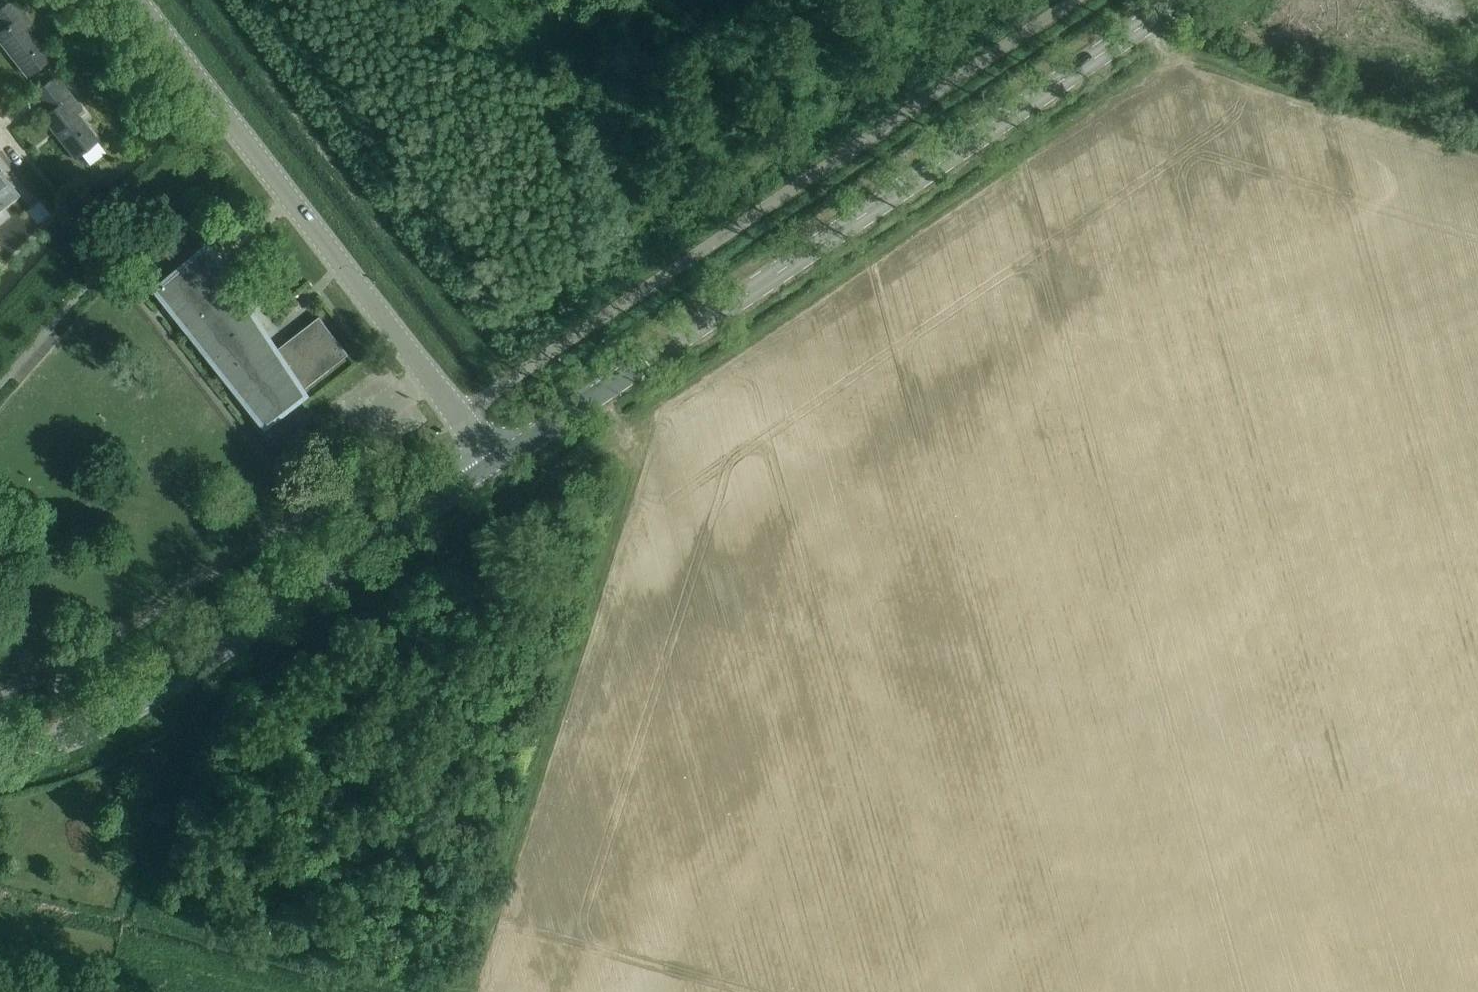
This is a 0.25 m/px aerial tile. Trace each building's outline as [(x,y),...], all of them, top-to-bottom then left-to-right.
[(44,61),(49,57),(28,31),(34,27),(13,0),(9,0),(0,7),(0,22),(4,27),(0,31),(0,41),(27,75),(44,61)] [(74,156),(80,151),(89,163),(105,151),(96,139),(76,112),(81,108),(56,75),(51,78),(33,92),(48,112),(43,116),(74,156)] [(6,180),(4,177),(13,170),(0,154),(0,185),(6,180)] [(226,298),(196,260),(203,255),(202,254),(160,286),(264,419),(291,388),(296,394),(348,354),(319,316),(273,352),(265,342),(267,339),(232,293),(226,298)]
